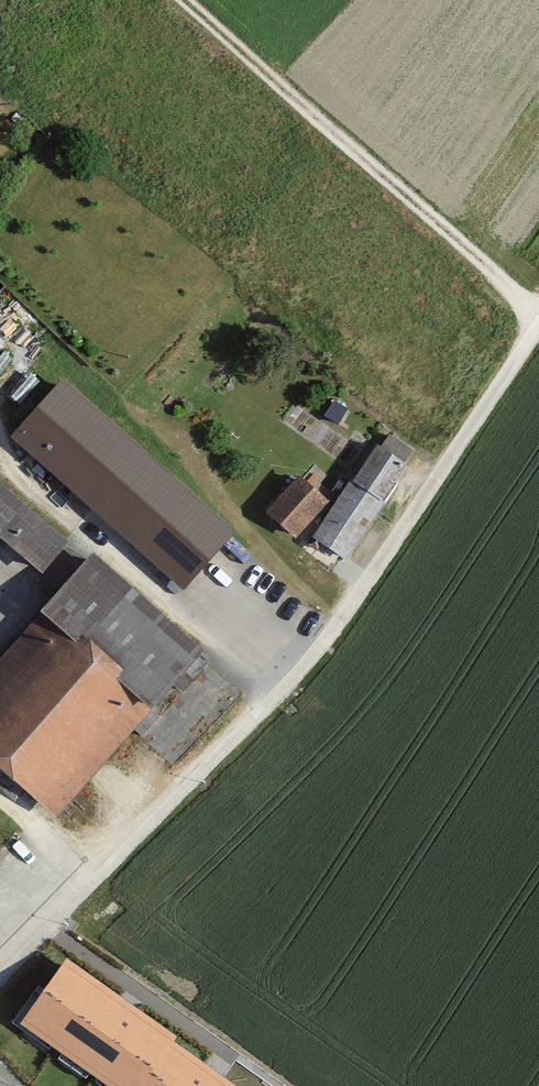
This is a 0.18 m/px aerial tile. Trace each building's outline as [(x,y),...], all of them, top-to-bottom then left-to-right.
[(67,382),(17,438),(187,588),(237,532),(67,382)] [(385,449),(380,447),(356,484),(386,503),(409,466),(406,463),(413,451),(392,438),(385,449)] [(269,515),(298,541),(331,504),(302,478),(269,515)] [(27,506),(0,481),(0,538),(1,537),(27,506)] [(318,540),(352,562),(388,504),(386,503),(356,484),(354,483),(318,540)] [(45,575),(72,543),(27,506),(1,537),(45,575)] [(209,654),(99,556),(0,667),(0,790),(18,806),(30,793),(60,820),(209,654)] [(69,968),(27,1025),(109,1085),(231,1085),(69,968)]
